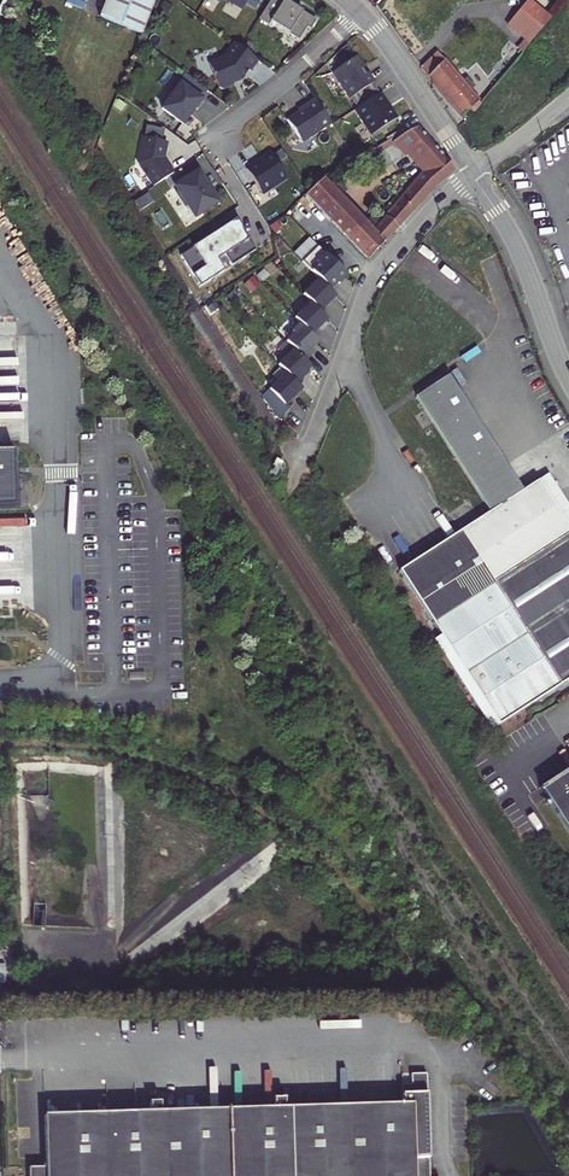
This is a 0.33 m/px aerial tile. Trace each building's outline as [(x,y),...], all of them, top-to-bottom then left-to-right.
[(12,3),(5,0),(0,14),(0,18),(6,20),(12,3)] [(142,33),(155,0),(106,0),(99,17),(142,33)] [(241,10),(247,0),(226,0),(241,10)] [(294,0),(271,0),(260,17),(270,23),(272,20),(300,38),(308,25),(312,27),(317,17),(294,2),(295,0),(294,0)] [(550,18),(528,0),(527,0),(519,10),(541,29),(550,18)] [(541,29),(519,10),(507,24),(525,38),(530,43),(541,29)] [(517,48),(522,52),(530,43),(525,38),(517,48)] [(258,61),(235,44),(225,58),(210,64),(220,88),(224,90),(235,85),(234,84),(243,79),(249,70),(250,71),(258,61)] [(463,82),(437,52),(421,68),(427,77),(460,116),(471,108),(475,112),(481,104),(469,90),(473,86),(467,79),(463,82)] [(373,83),(356,57),(333,72),(351,98),(373,83)] [(203,101),(177,81),(168,92),(172,95),(162,109),(183,124),(195,108),(197,110),(203,101)] [(390,106),(381,93),(358,108),(375,133),(398,118),(391,106),(390,106)] [(331,124),(315,99),(304,106),(305,108),(287,120),(302,143),(331,124)] [(406,156),(408,154),(427,138),(417,128),(393,142),(406,156)] [(168,142),(144,137),(139,162),(154,186),(174,173),(164,158),(168,142)] [(415,162),(433,145),(427,138),(408,154),(415,162)] [(374,149),(391,140),(390,140),(374,148),(374,149)] [(455,169),(433,145),(415,162),(425,173),(381,222),(392,233),(434,186),(455,169)] [(258,162),(246,170),(262,193),(287,176),(272,154),(263,159),(264,160),(259,164),(258,162)] [(207,187),(196,170),(174,183),(178,189),(177,190),(185,202),(186,201),(194,214),(216,200),(208,186),(207,187)] [(373,231),(323,178),(306,195),(368,259),(384,241),(373,231)] [(256,250),(236,220),(181,256),(201,286),(224,271),(217,261),(225,256),(233,266),(256,250)] [(373,231),(384,241),(392,233),(381,222),(373,231)] [(346,274),(319,246),(302,262),(320,280),(331,291),(339,283),(337,282),(346,274)] [(331,291),(320,280),(303,295),(311,303),(320,312),(328,305),(327,304),(335,296),(331,291)] [(320,312),(311,303),(295,319),(300,324),(311,336),(319,328),(318,327),(327,319),(320,312)] [(311,336),(300,324),(292,333),(294,335),(287,342),(292,348),(305,361),(314,353),(311,350),(318,343),(311,336)] [(305,361),(292,348),(284,356),(286,358),(279,366),(286,373),(296,384),(307,373),(305,371),(310,366),(305,361)] [(296,384),(286,373),(270,390),(268,388),(261,395),(278,420),(289,410),(285,405),(292,398),(291,398),(301,389),(296,384)] [(419,394),(494,511),(400,570),(442,636),(436,639),(493,730),(565,684),(568,688),(568,687),(568,499),(553,473),(527,490),(452,374),(419,394)] [(19,509),(17,451),(0,451),(0,509),(19,509)] [(444,516),(454,532),(474,519),(463,504),(444,516)] [(534,790),(568,846),(568,768),(534,790)] [(45,1175),(430,1175),(426,1072),(412,1072),(413,1091),(402,1092),(401,1103),(291,1107),(290,1094),(275,1094),(275,1107),(182,1110),(181,1097),(168,1097),(168,1110),(42,1112),(45,1175)]
